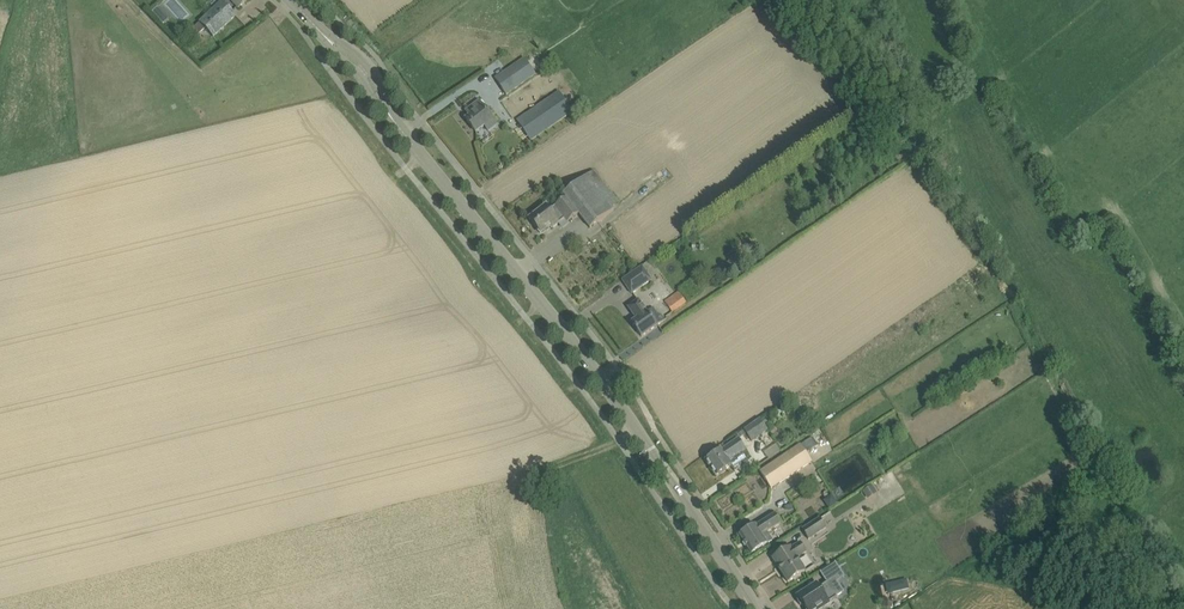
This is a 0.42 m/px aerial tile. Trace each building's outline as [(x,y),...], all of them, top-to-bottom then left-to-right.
[(200,22),(213,37),(237,15),(223,1),(200,22)] [(157,6),(152,11),(157,17),(162,12),(157,6)] [(200,22),(192,29),(198,35),(205,28),(200,22)] [(525,58),(496,78),(507,95),(537,76),(525,58)] [(566,87),(560,92),(563,97),(569,92),(566,87)] [(517,121),(530,141),(573,111),(563,97),(560,92),(517,121)] [(488,106),(482,99),(466,112),(470,117),(466,120),(476,133),(493,120),(484,108),(488,106)] [(551,210),(548,207),(530,220),(540,233),(550,226),(553,229),(560,223),(557,219),(562,215),(568,223),(580,214),(592,228),(616,210),(614,208),(621,203),(596,170),(565,194),(568,197),(551,210)] [(750,244),(743,248),(749,256),(755,252),(750,244)] [(730,261),(723,266),(728,273),(734,268),(730,261)] [(623,280),(632,294),(652,280),(642,267),(623,280)] [(666,302),(674,313),(688,303),(680,292),(666,302)] [(657,326),(665,320),(661,315),(659,316),(653,308),(648,312),(647,312),(638,300),(628,307),(637,319),(632,323),(642,337),(657,326)] [(768,430),(760,419),(745,430),(753,440),(768,430)] [(740,439),(748,434),(745,430),(738,435),(740,439)] [(729,461),(746,449),(738,438),(722,450),(706,460),(717,476),(733,465),(729,461)] [(761,472),(771,488),(811,462),(807,455),(817,448),(811,439),(761,472)] [(879,489),(876,484),(872,486),(871,485),(863,490),(868,499),(877,493),(875,491),(879,489)] [(756,526),(740,536),(752,554),(773,541),(767,532),(781,523),(775,514),(756,526)] [(802,530),(808,539),(826,528),(820,519),(802,530)] [(773,559),(788,582),(798,576),(805,571),(797,558),(806,552),(801,543),(792,549),(791,547),(773,559)] [(798,597),(806,608),(815,608),(816,608),(820,608),(830,603),(826,597),(833,592),(836,597),(844,592),(837,582),(844,577),(835,563),(820,572),(827,583),(820,587),(818,584),(798,597)] [(891,584),(893,593),(908,589),(906,580),(891,584)]
